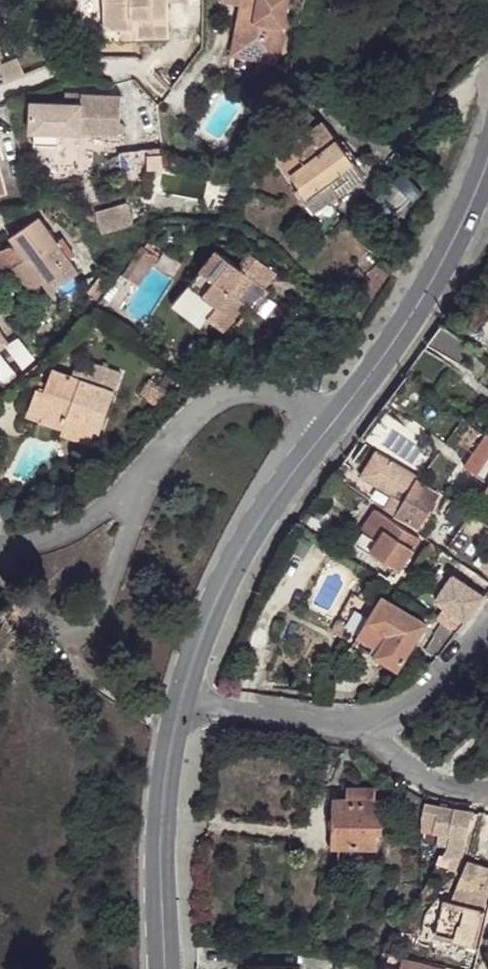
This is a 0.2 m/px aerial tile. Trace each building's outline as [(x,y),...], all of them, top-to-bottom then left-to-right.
[(103,28),(120,28),(131,28),(131,17),(141,17),(141,38),(166,37),(165,1),(187,1),(187,0),(103,0),(103,28)] [(241,4),(256,7),(254,20),(238,17),(233,43),(278,52),(288,0),(222,0),(241,4)] [(256,7),(241,4),(238,17),(254,20),(256,7)] [(120,38),(141,38),(141,17),(131,17),(131,28),(120,28),(120,38)] [(278,52),(233,43),(231,55),(276,64),(278,52)] [(18,58),(1,65),(4,83),(25,74),(18,58)] [(119,123),(121,95),(81,93),(81,103),(65,102),(30,101),(29,131),(34,131),(59,133),(119,135),(119,134),(119,123)] [(81,93),(65,93),(65,102),(81,103),(81,93)] [(311,214),(363,176),(323,120),(320,123),(303,107),(270,142),(281,151),(293,139),(295,141),(293,150),(280,159),(290,174),(291,174),(299,187),(294,191),(311,214)] [(34,131),(33,145),(59,145),(59,133),(34,131)] [(147,179),(143,150),(119,153),(123,182),(147,179)] [(402,170),(377,195),(398,214),(422,190),(402,170)] [(41,188),(30,191),(32,199),(43,197),(41,188)] [(128,203),(96,211),(102,232),(133,223),(128,203)] [(0,249),(0,266),(5,274),(14,268),(30,291),(42,283),(50,293),(79,272),(69,259),(56,241),(39,216),(9,236),(16,245),(8,246),(0,249)] [(79,224),(74,226),(80,242),(86,240),(79,224)] [(61,237),(56,241),(69,259),(74,255),(61,237)] [(149,239),(144,247),(157,255),(158,252),(154,249),(156,244),(149,239)] [(173,304),(201,326),(207,318),(223,330),(244,303),(252,309),(268,290),(264,287),(276,272),(250,251),(238,266),(224,254),(228,249),(222,244),(218,250),(216,248),(173,304)] [(142,245),(123,274),(138,284),(157,255),(144,247),(142,245)] [(357,267),(334,285),(342,294),(364,275),(357,267)] [(103,270),(87,292),(97,298),(112,277),(103,270)] [(84,304),(91,309),(96,302),(89,297),(84,304)] [(473,350),(441,327),(428,345),(460,368),(473,350)] [(84,372),(74,368),(71,376),(52,368),(47,382),(44,389),(36,386),(28,409),(43,415),(41,420),(62,429),(67,417),(100,429),(121,373),(88,361),(84,372)] [(174,382),(164,376),(159,385),(168,391),(174,382)] [(47,382),(39,379),(36,386),(44,389),(47,382)] [(157,406),(168,391),(159,385),(152,380),(141,394),(157,406)] [(28,409),(26,415),(41,420),(43,415),(28,409)] [(62,429),(60,435),(93,447),(100,429),(67,417),(62,429)] [(487,433),(464,466),(487,483),(487,434),(487,433)] [(401,466),(376,450),(361,476),(391,495),(383,509),(418,530),(440,494),(416,479),(399,469),(401,466)] [(418,476),(401,466),(399,469),(416,479),(418,476)] [(420,539),(376,510),(354,543),(393,570),(387,578),(379,572),(376,577),(395,590),(404,578),(397,573),(420,539)] [(454,576),(437,600),(466,621),(483,596),(454,576)] [(364,601),(353,595),(339,621),(350,627),(364,601)] [(425,623),(382,596),(357,635),(372,645),(368,651),(396,669),(425,623)] [(339,621),(332,633),(343,640),(350,627),(339,621)] [(443,622),(425,650),(435,656),(452,629),(443,622)] [(399,785),(390,804),(405,812),(404,815),(421,820),(421,816),(422,798),(399,785)] [(375,788),(347,787),(347,800),(335,800),(333,845),(338,845),(359,846),(373,847),(374,827),(379,827),(380,801),(375,801),(375,788)] [(455,809),(425,802),(421,816),(421,820),(421,830),(438,833),(437,844),(447,846),(442,856),(451,858),(448,868),(456,871),(459,861),(465,840),(472,811),(455,809)] [(359,846),(338,845),(337,862),(359,863),(359,846)] [(469,860),(456,891),(457,891),(466,895),(476,863),(469,860)] [(486,902),(487,892),(487,867),(476,863),(466,895),(457,891),(453,902),(444,899),(434,936),(476,946),(486,902)] [(483,934),(477,958),(487,961),(487,935),(483,934)] [(450,952),(446,968),(449,968),(463,968),(466,956),(450,952)] [(386,965),(400,968),(403,957),(390,953),(386,965)] [(385,968),(444,968),(403,957),(400,968),(386,965),(385,968)]
